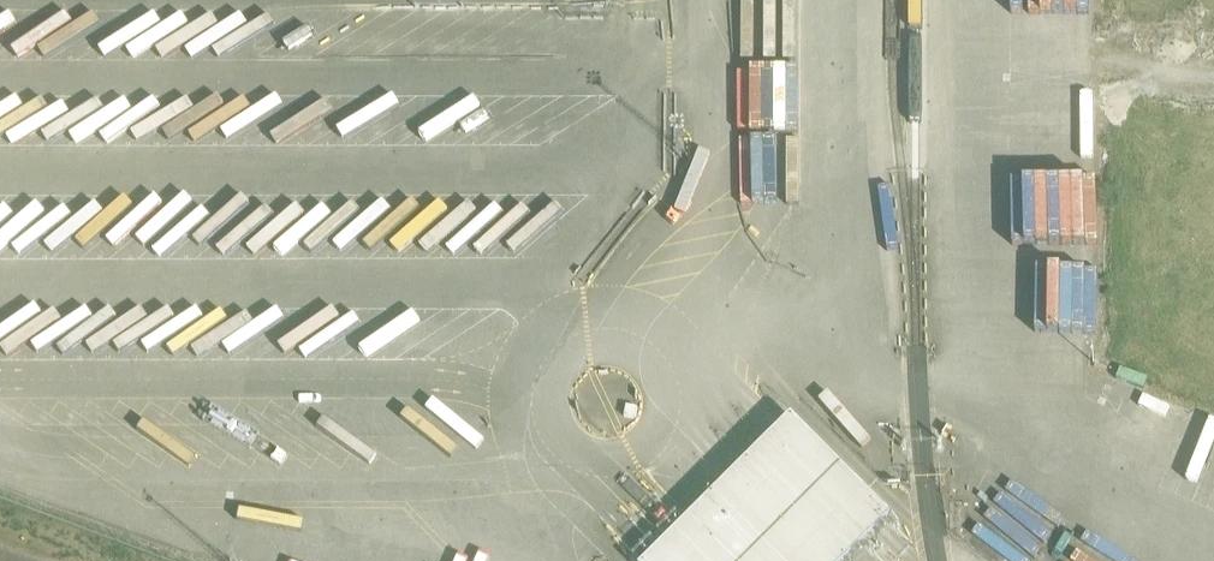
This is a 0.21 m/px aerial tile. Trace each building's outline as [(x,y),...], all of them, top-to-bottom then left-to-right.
[(1183,420),(1139,406),(1148,376),(1120,368),(1107,410),(1179,432),(1183,420)] [(883,521),(784,424),(644,560),(842,560),(883,521)]
